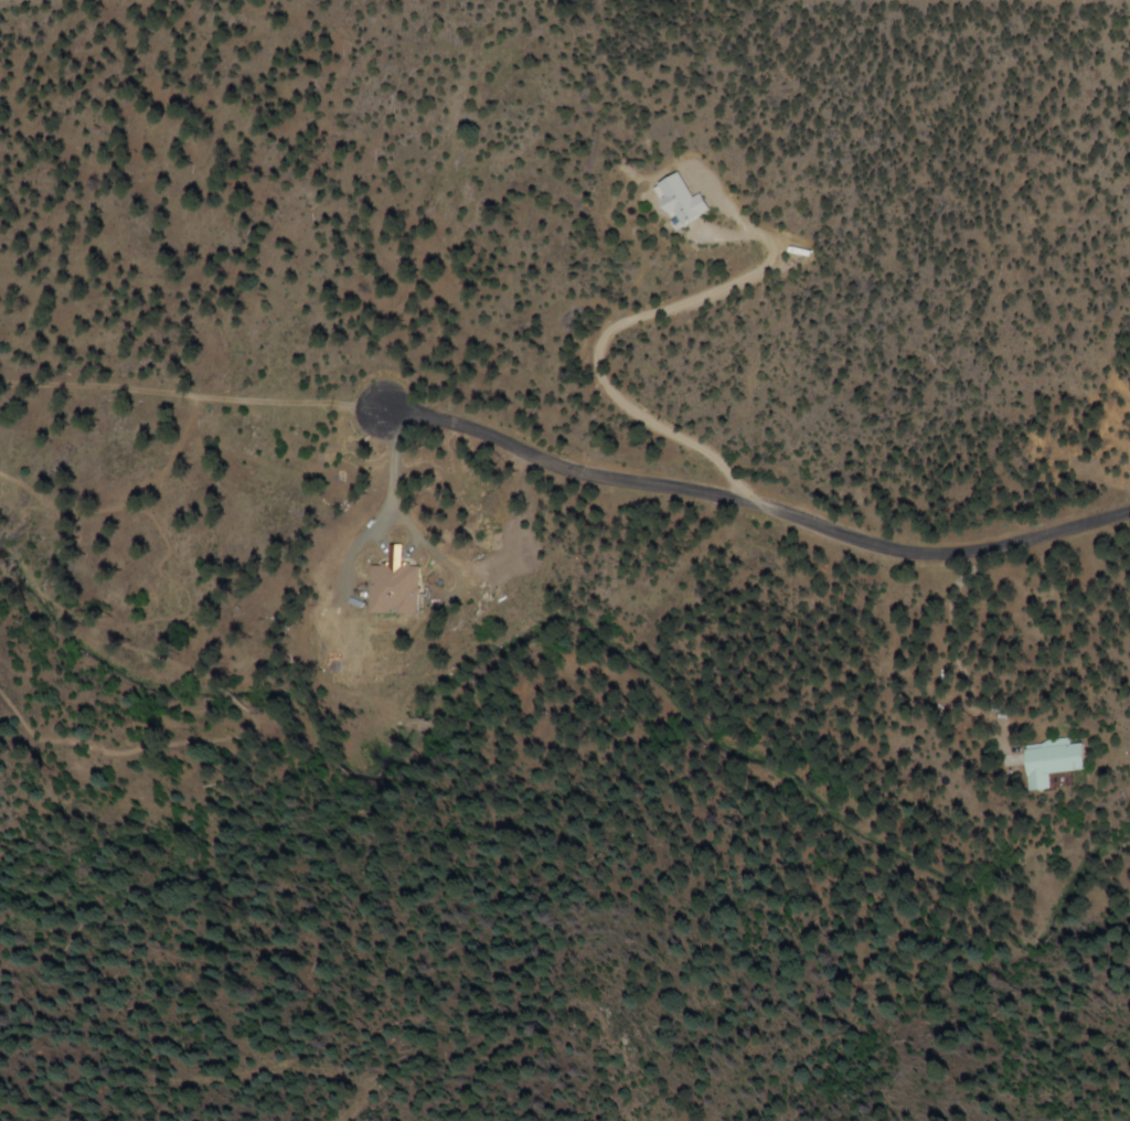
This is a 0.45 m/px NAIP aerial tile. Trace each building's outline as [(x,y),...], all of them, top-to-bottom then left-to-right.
[(700,199),(683,173),(658,190),(685,231),(717,210),(707,194),(700,199)] [(383,567),(383,616),(434,615),(433,568),(414,568),(413,547),(400,547),(400,567),(383,567)] [(1074,770),(1070,743),(1061,744),(1060,740),(1013,746),(1018,791),(1039,789),(1038,774),(1074,770)]
